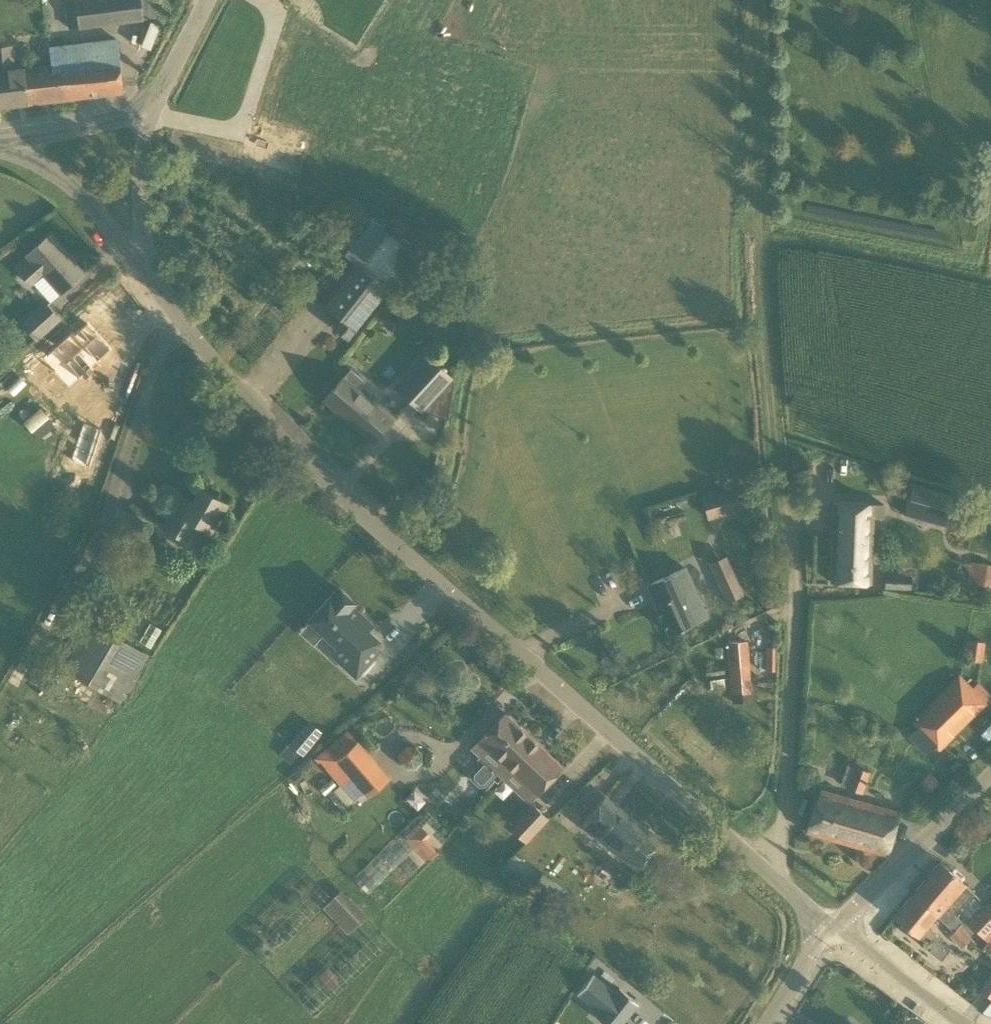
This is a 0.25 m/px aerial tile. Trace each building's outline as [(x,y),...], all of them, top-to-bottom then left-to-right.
[(135,20),(155,17),(153,0),(66,0),(66,3),(65,4),(66,13),(68,13),(69,28),(135,20)] [(24,68),(28,104),(123,93),(117,41),(97,44),(54,47),(55,59),(50,60),(51,65),(24,68)] [(14,69),(11,46),(0,47),(0,107),(28,104),(24,68),(14,69)] [(348,338),(361,323),(387,289),(415,254),(386,230),(358,266),(356,264),(324,304),(341,318),(334,327),(348,338)] [(351,241),(339,232),(332,242),(344,251),(351,241)] [(61,293),(83,273),(49,234),(27,254),(32,261),(19,273),(30,285),(43,273),(61,293)] [(22,325),(35,340),(59,318),(46,304),(22,325)] [(73,329),(43,356),(69,386),(82,373),(87,378),(92,374),(87,369),(112,347),(88,320),(75,331),(73,329)] [(396,389),(421,411),(448,419),(452,378),(427,355),(396,389)] [(349,368),(336,384),(323,400),(373,442),(386,427),(394,416),(371,397),(368,401),(356,392),(365,381),(349,368)] [(40,407),(23,422),(32,432),(48,418),(49,417),(40,407)] [(89,408),(76,446),(95,452),(108,414),(89,408)] [(954,495),(913,484),(904,516),(945,528),(954,495)] [(737,485),(702,495),(708,517),(743,507),(737,485)] [(209,533),(226,503),(200,488),(192,501),(181,495),(162,528),(186,542),(196,525),(209,533)] [(858,498),(838,497),(831,578),(851,580),(869,581),(872,537),(873,523),(870,523),(871,516),(884,517),(884,504),(872,503),(872,499),(858,498)] [(724,556),(708,562),(725,602),(741,595),(724,556)] [(971,561),(967,581),(968,582),(967,589),(980,592),(981,585),(990,587),(990,582),(990,564),(971,561)] [(685,567),(648,584),(656,602),(655,603),(669,634),(707,616),(700,602),(685,567)] [(334,591),(316,611),(317,613),(330,624),(323,632),(324,633),(338,646),(332,653),(356,674),(379,649),(374,644),(377,640),(366,630),(371,624),(366,620),(364,622),(361,619),(360,618),(362,616),(350,605),(353,601),(341,591),(338,595),(334,591)] [(56,643),(49,655),(58,659),(55,664),(120,701),(147,655),(82,617),(65,648),(56,643)] [(981,661),(983,641),(966,639),(963,658),(981,661)] [(749,701),(745,641),(727,642),(731,693),(732,703),(749,701)] [(959,675),(938,697),(964,722),(989,697),(976,684),(972,688),(959,675)] [(924,710),(913,722),(924,733),(938,747),(950,736),(964,722),(938,697),(924,710)] [(485,787),(498,773),(528,802),(562,766),(505,712),(471,748),(479,756),(476,759),(476,762),(478,763),(470,773),(470,779),(478,787),(485,787)] [(308,721),(290,742),(301,753),(320,733),(308,721)] [(389,777),(359,741),(357,742),(347,730),(313,758),(317,763),(319,761),(339,785),(332,791),(346,807),(364,792),(366,796),(389,777)] [(856,768),(849,788),(861,792),(868,772),(856,768)] [(819,793),(805,832),(885,854),(898,812),(833,793),(832,797),(819,793)] [(637,868),(659,839),(605,797),(583,826),(637,868)] [(532,804),(510,827),(524,841),(547,818),(532,804)] [(419,824),(405,838),(414,847),(398,863),(410,875),(446,838),(436,829),(441,824),(435,817),(424,829),(419,824)] [(529,882),(513,870),(515,867),(508,861),(500,871),(508,876),(523,888),(521,891),(538,904),(544,896),(553,902),(567,913),(578,899),(563,888),(542,872),(533,884),(529,881),(529,882)] [(935,916),(944,924),(952,931),(962,921),(954,913),(975,890),(955,874),(940,861),(911,896),(935,916)] [(361,877),(373,887),(382,875),(370,866),(361,877)] [(347,934),(367,916),(341,888),(321,906),(347,934)] [(911,896),(893,917),(932,949),(940,939),(926,927),(935,916),(911,896)] [(969,924),(988,942),(990,939),(990,901),(969,924)] [(970,938),(959,925),(948,935),(959,947),(970,938)] [(577,994),(599,1012),(596,1016),(606,1023),(622,1023),(638,1004),(618,988),(615,991),(593,974),(577,994)] [(981,990),(990,999),(990,977),(981,990)]
